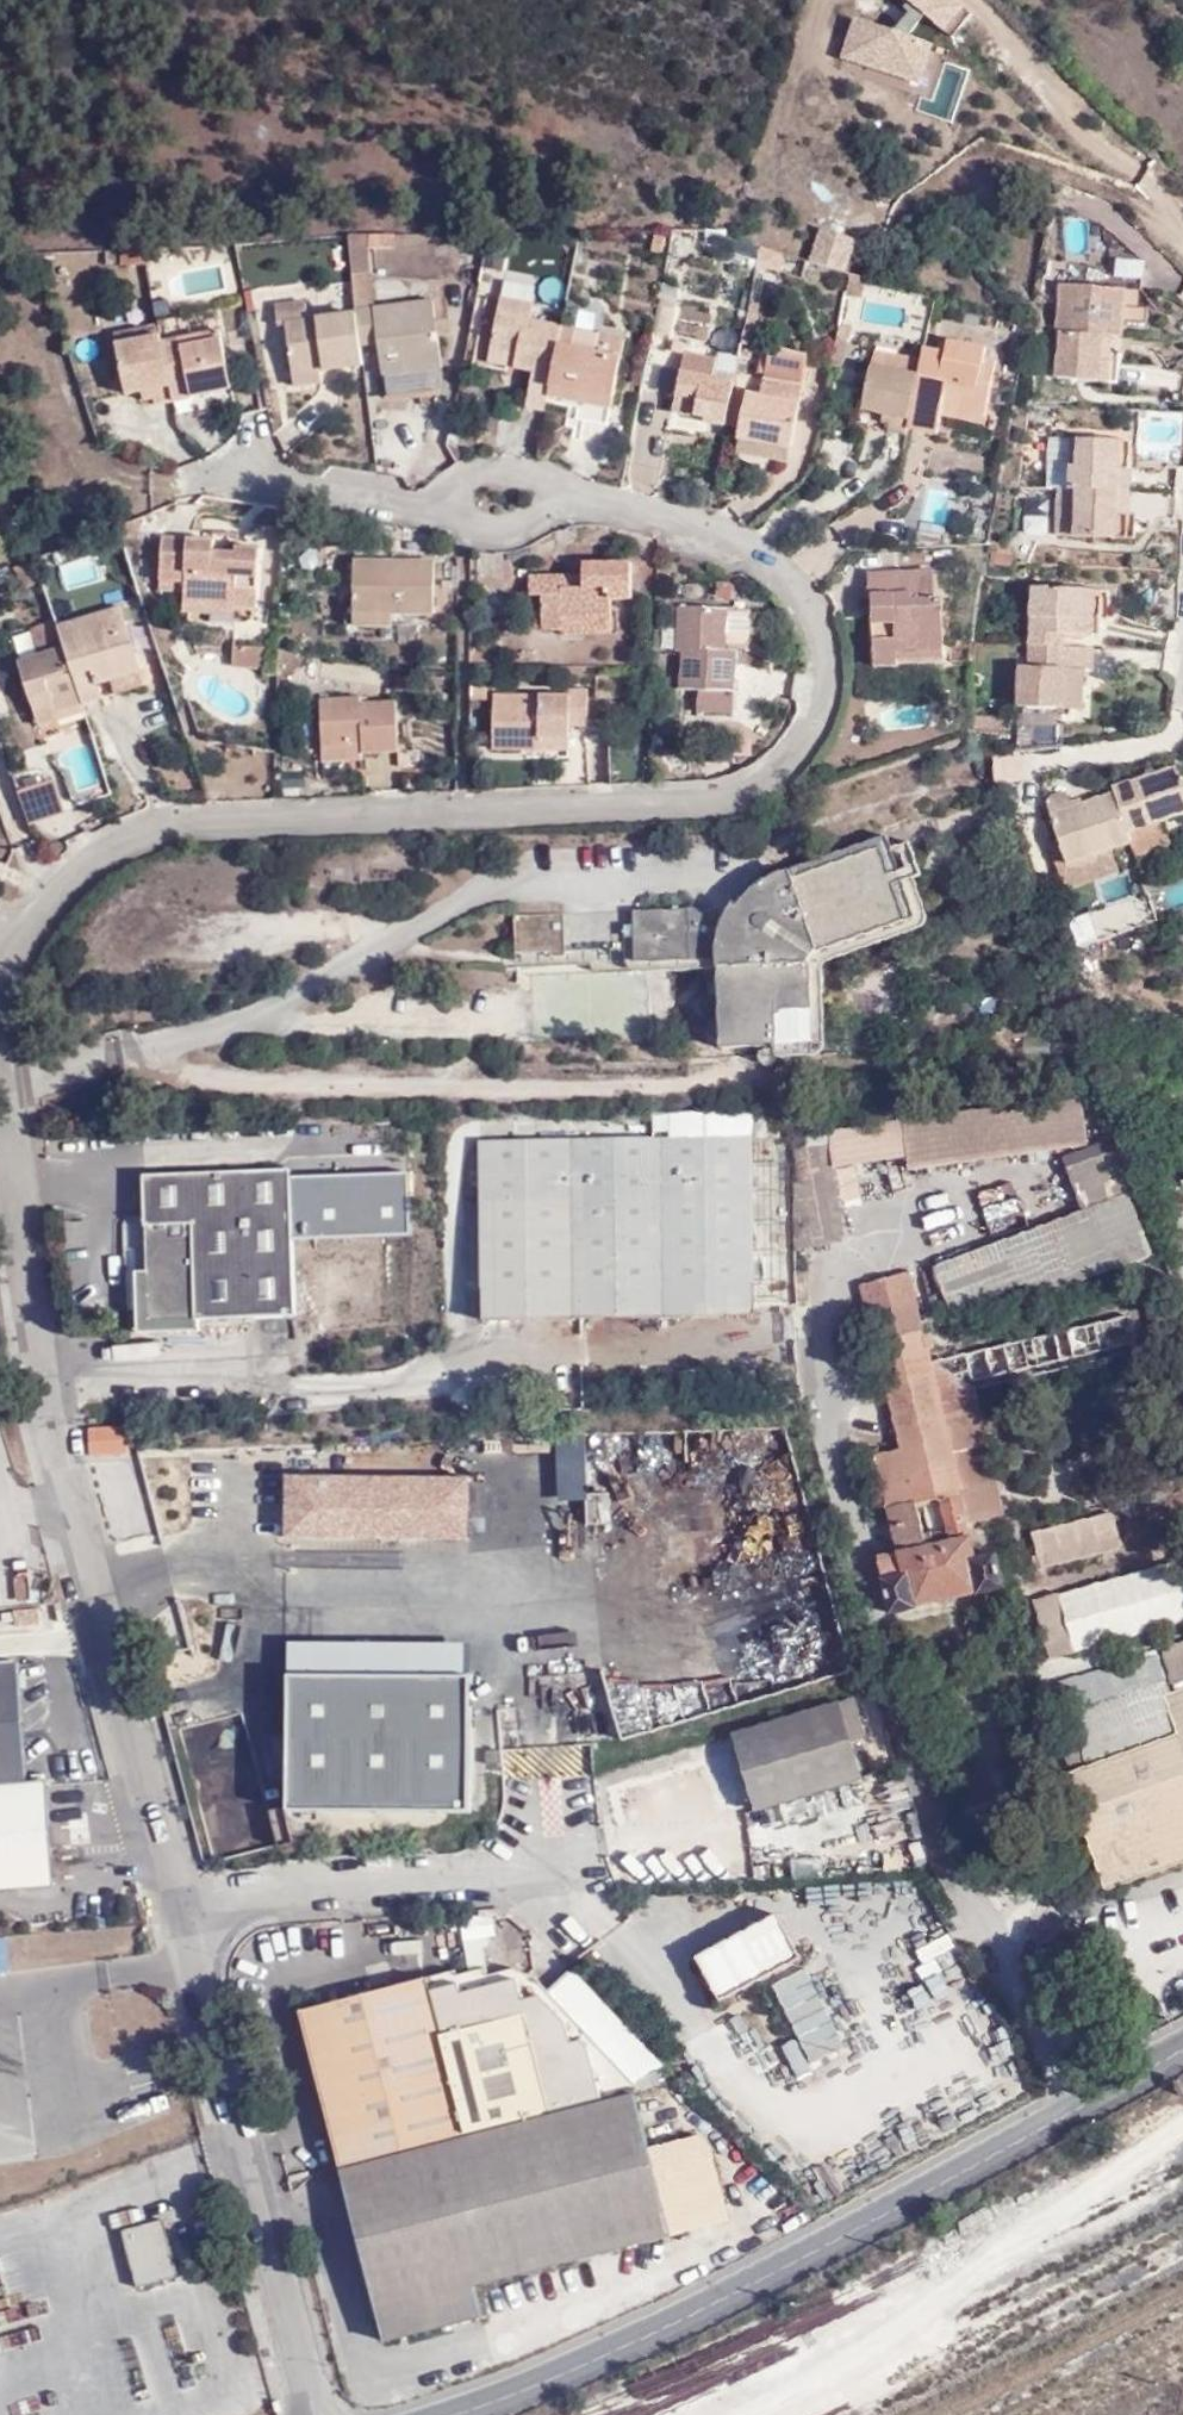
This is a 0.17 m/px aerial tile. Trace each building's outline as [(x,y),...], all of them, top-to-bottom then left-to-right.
[(941,26),(963,0),(911,0),(941,26)] [(930,38),(856,13),(843,50),(918,77),(930,38)] [(808,258),(845,270),(857,234),(820,222),(808,258)] [(352,237),(360,311),(378,309),(375,275),(376,275),(373,251),(399,251),(399,236),(352,237)] [(150,254),(123,255),(126,270),(153,269),(150,254)] [(780,282),(786,264),(764,257),(759,278),(780,282)] [(851,282),(846,304),(862,308),(867,287),(851,282)] [(1126,295),(1062,292),(1059,337),(1063,338),(1062,385),(1120,389),(1126,295)] [(360,311),(360,316),(364,347),(386,346),(389,376),(391,376),(444,369),(446,369),(439,302),(378,309),(360,311)] [(684,306),(664,302),(656,339),(676,341),(684,306)] [(324,372),(366,367),(364,347),(360,316),(308,321),(309,303),(282,304),(282,325),(291,325),(296,374),(324,372)] [(555,393),(563,352),(567,333),(535,327),(538,312),(505,305),(495,359),(520,363),(517,373),(539,378),(530,412),(550,416),(553,401),(555,393)] [(751,316),(745,348),(757,350),(763,318),(751,316)] [(117,332),(119,342),(166,335),(164,325),(117,332)] [(222,331),(167,342),(178,402),(233,389),(222,331)] [(567,333),(563,352),(629,365),(632,346),(567,333)] [(853,335),(840,333),(838,344),(851,345),(853,335)] [(167,342),(166,335),(119,342),(128,394),(146,391),(147,398),(155,397),(158,405),(178,402),(167,342)] [(844,373),(851,345),(838,344),(833,372),(844,373)] [(629,365),(563,352),(555,393),(585,397),(584,406),(580,425),(614,432),(629,365)] [(949,354),(948,358),(946,370),(926,366),(922,382),(911,437),(942,443),(945,427),(948,415),(990,427),(1001,371),(988,368),(990,361),(949,354)] [(773,355),(767,385),(805,391),(811,362),(773,355)] [(927,363),(926,365),(926,366),(946,370),(948,358),(928,355),(927,363)] [(736,396),(737,389),(717,384),(722,364),(692,357),(687,377),(682,399),(678,416),(708,423),(707,428),(727,433),(736,396)] [(881,358),(878,374),(922,382),(926,366),(926,365),(881,358)] [(444,369),(391,376),(394,402),(448,395),(444,369)] [(324,383),(324,372),(296,374),(297,383),(324,383)] [(663,394),(682,399),(687,377),(668,373),(663,394)] [(894,438),(910,442),(911,439),(911,437),(922,382),(878,374),(869,416),(898,422),(894,438)] [(743,443),(795,454),(807,391),(805,391),(767,385),(766,384),(763,400),(752,399),(745,435),(743,443)] [(553,401),(584,406),(585,397),(555,393),(553,401)] [(727,433),(745,435),(752,399),(736,396),(727,433)] [(986,437),(990,427),(948,415),(945,427),(986,437)] [(792,469),(795,454),(743,443),(740,459),(792,469)] [(1125,540),(1130,447),(1082,446),(1081,497),(1068,497),(1068,540),(1125,543),(1125,540)] [(1141,447),(1130,447),(1125,540),(1125,543),(1136,542),(1141,447)] [(924,489),(923,529),(946,530),(947,489),(924,489)] [(240,586),(258,586),(259,545),(238,545),(238,556),(215,555),(215,535),(165,533),(163,577),(186,576),(187,586),(187,604),(240,606),(240,586)] [(359,614),(394,615),(439,615),(440,563),(360,561),(359,614)] [(590,565),(590,575),(590,590),(577,590),(577,576),(534,576),(533,595),(547,595),(546,630),(569,631),(569,619),(614,620),(615,601),(636,600),(637,565),(590,565)] [(590,590),(590,575),(577,575),(577,576),(577,590),(590,590)] [(163,585),(187,586),(186,576),(163,577),(163,585)] [(903,656),(950,654),(949,605),(940,605),(939,578),(878,580),(878,600),(882,601),(881,670),(904,670),(903,656)] [(257,607),(258,586),(240,586),(240,606),(257,607)] [(1043,596),(1042,638),(1078,639),(1103,640),(1104,619),(1098,618),(1098,597),(1043,596)] [(57,625),(63,646),(81,701),(101,695),(97,680),(111,676),(138,667),(119,606),(57,625)] [(394,626),(394,615),(359,614),(349,614),(349,624),(394,626)] [(700,696),(738,696),(738,659),(729,658),(729,645),(747,646),(754,639),(755,616),(730,615),(683,614),(681,657),(686,657),(685,695),(700,696)] [(63,646),(57,625),(55,616),(33,623),(41,652),(63,646)] [(1077,653),(1078,639),(1042,638),(1042,651),(1077,653)] [(232,662),(250,662),(249,642),(232,642),(232,662)] [(249,642),(250,662),(263,662),(263,642),(249,642)] [(81,701),(63,646),(41,652),(16,659),(38,722),(53,718),(50,710),(81,701)] [(276,648),(275,675),(287,673),(300,662),(302,653),(276,648)] [(1077,653),(1042,651),(1031,651),(1031,711),(1077,713),(1078,677),(1088,677),(1091,677),(1103,678),(1104,655),(1077,653)] [(949,669),(950,654),(903,656),(904,670),(949,669)] [(142,683),(138,667),(111,676),(116,691),(142,683)] [(1088,685),(1088,677),(1078,677),(1077,713),(1095,713),(1096,686),(1088,685)] [(536,736),(575,736),(575,725),(588,725),(589,690),(573,689),(573,694),(498,694),(497,747),(535,747),(536,736)] [(737,716),(738,696),(700,696),(701,716),(737,716)] [(360,697),(324,698),(325,745),(361,744),(361,753),(397,752),(396,701),(360,701),(360,697)] [(83,709),(81,701),(50,710),(53,718),(83,709)] [(575,746),(575,736),(536,736),(535,747),(575,746)] [(361,744),(325,745),(325,762),(361,760),(361,753),(361,744)] [(1025,753),(1008,755),(1019,785),(1027,784),(1025,753)] [(1019,785),(1008,755),(992,758),(997,787),(1019,785)] [(1177,826),(1182,824),(1182,774),(1126,793),(1128,798),(1087,811),(1064,817),(1078,866),(1091,863),(1125,853),(1143,846),(1140,837),(1177,826)] [(51,777),(15,788),(22,814),(28,823),(61,810),(51,777)] [(1064,817),(1087,811),(1082,796),(1060,802),(1064,817)] [(1177,826),(1140,837),(1143,846),(1148,858),(1182,848),(1182,846),(1177,826)] [(905,888),(892,852),(889,842),(791,876),(793,886),(775,912),(770,912),(768,910),(765,911),(762,911),(760,911),(757,913),(755,914),(753,916),(751,918),(750,920),(749,922),(748,925),(748,928),(748,930),(748,933),(749,936),(750,938),(753,944),(747,950),(719,930),(696,913),(517,918),(519,972),(554,971),(555,965),(602,964),(602,970),(716,965),(719,1052),(811,1049),(811,971),(818,960),(829,954),(918,926),(905,888)] [(910,846),(892,852),(905,888),(922,882),(910,846)] [(1132,875),(1125,853),(1091,863),(1098,886),(1132,875)] [(735,907),(719,930),(747,950),(753,944),(750,938),(749,936),(748,933),(748,930),(748,928),(748,925),(749,922),(750,920),(751,918),(753,916),(755,914),(757,913),(760,911),(762,911),(765,911),(768,910),(770,912),(775,912),(793,886),(791,876),(769,885),(752,899),(742,910),(735,907)] [(1078,1104),(904,1125),(910,1170),(1085,1147),(1078,1104)] [(669,1115),(669,1139),(751,1138),(751,1114),(669,1115)] [(754,1318),(751,1138),(669,1139),(480,1143),(483,1322),(754,1318)] [(934,1270),(939,1283),(1004,1260),(1002,1253),(1131,1209),(1107,1142),(1060,1160),(1081,1216),(934,1270)] [(284,1172),(139,1178),(140,1228),(119,1228),(120,1259),(143,1259),(145,1322),(288,1318),(284,1172)] [(1148,1254),(1131,1209),(1002,1253),(1004,1260),(939,1283),(949,1313),(1014,1291),(1017,1299),(1148,1254)] [(1076,1360),(1133,1347),(1126,1320),(928,1362),(907,1273),(859,1284),(896,1453),(872,1457),(891,1556),(874,1560),(887,1617),(912,1611),(912,1604),(978,1591),(979,1595),(999,1590),(993,1558),(972,1561),(964,1524),(956,1491),(983,1483),(960,1377),(970,1374),(971,1384),(1060,1363),(1066,1353),(1076,1360)] [(960,1377),(983,1483),(993,1480),(975,1392),(1135,1358),(1133,1347),(1076,1360),(1060,1363),(971,1384),(970,1374),(960,1377)] [(128,1424),(86,1425),(87,1454),(128,1453),(128,1424)] [(147,1454),(103,1458),(112,1552),(156,1548),(147,1454)] [(449,1475),(288,1474),(284,1549),(469,1549),(468,1477),(449,1475)] [(993,1480),(983,1483),(956,1491),(964,1524),(1000,1516),(993,1480)] [(590,1490),(591,1522),(611,1522),(610,1490),(590,1490)] [(1028,1528),(1038,1567),(1123,1546),(1114,1507),(1028,1528)] [(1182,1622),(1182,1562),(1182,1561),(1033,1593),(1045,1651),(1182,1622)] [(469,1813),(471,1640),(284,1639),(283,1811),(469,1813)] [(1046,1658),(1051,1682),(1089,1673),(1084,1650),(1046,1658)] [(48,1883),(41,1781),(19,1781),(9,1659),(0,1660),(0,1887),(48,1883)] [(1065,1723),(1146,1694),(1137,1668),(1053,1689),(1065,1723)] [(1151,1707),(1146,1694),(1065,1723),(1075,1750),(1057,1756),(1068,1782),(1061,1786),(1102,1896),(1182,1864),(1182,1695),(1151,1707)] [(844,1696),(826,1702),(838,1740),(855,1734),(844,1696)] [(850,1777),(838,1740),(826,1702),(724,1735),(749,1808),(850,1777)] [(766,1921),(689,1960),(695,1971),(684,1978),(695,1997),(705,1991),(713,2005),(792,1964),(766,1921)] [(9,1969),(3,1934),(0,1935),(0,1971),(9,1969)] [(520,1970),(425,1990),(460,2133),(620,2094),(636,2097),(669,2088),(666,2064),(571,1970),(548,1994),(520,1970)] [(290,2010),(329,2166),(460,2133),(425,1990),(421,1975),(290,2010)] [(792,2073),(809,2069),(802,2039),(785,2043),(792,2073)] [(653,2235),(620,2094),(460,2133),(329,2166),(374,2342),(469,2318),(462,2286),(653,2235)] [(150,2217),(110,2227),(125,2284),(165,2273),(163,2265),(150,2217)]
